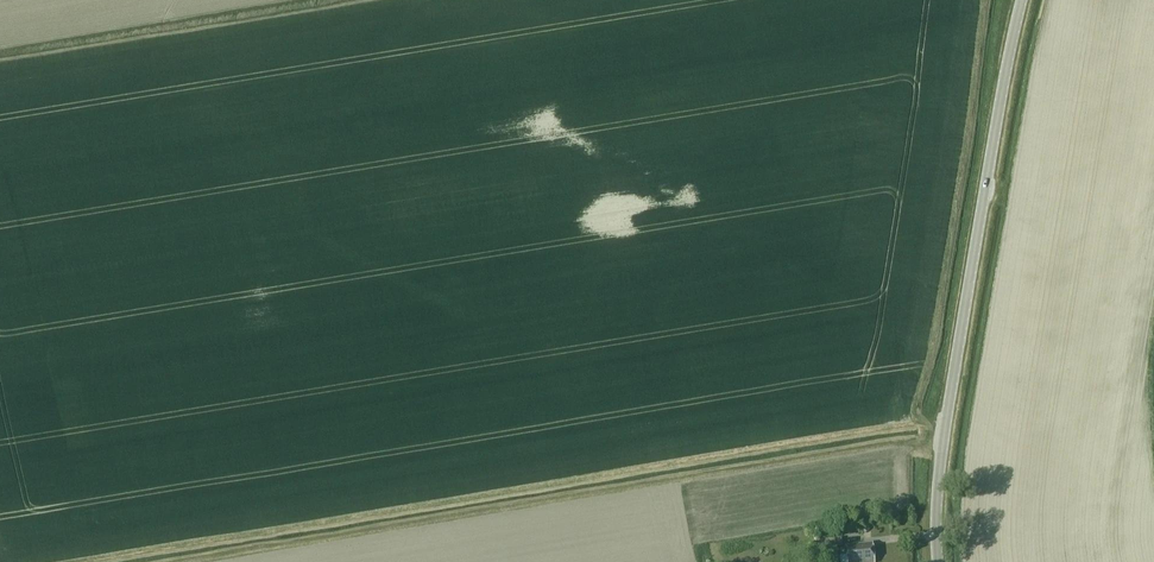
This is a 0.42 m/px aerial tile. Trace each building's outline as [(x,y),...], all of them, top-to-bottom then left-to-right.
[(825,537),(827,547),(842,546),(840,535),(825,537)] [(848,561),(874,561),(872,544),(846,547),(848,561)]
